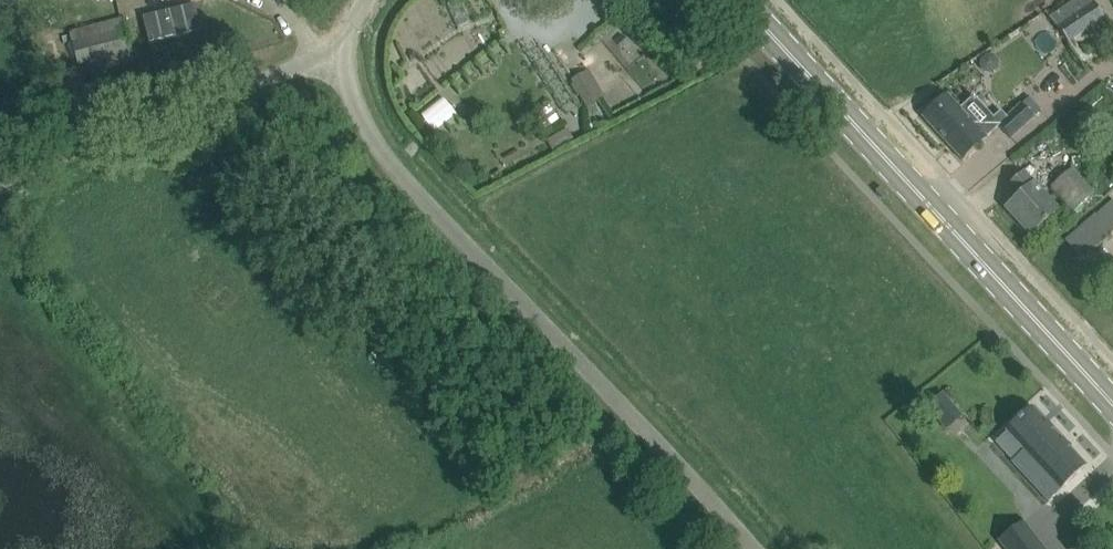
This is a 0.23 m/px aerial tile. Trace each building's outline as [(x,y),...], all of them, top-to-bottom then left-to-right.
[(1049,17),(1067,43),(1103,19),(1091,0),(1074,0),(1049,17)] [(141,12),(144,40),(201,33),(198,5),(141,12)] [(134,60),(124,19),(70,34),(81,75),(134,60)] [(614,40),(622,48),(627,44),(620,36),(614,40)] [(586,107),(604,97),(590,72),(572,82),(586,107)] [(437,131),(457,111),(442,96),(422,116),(437,131)] [(1012,138),(1033,118),(1021,105),(1007,118),(1001,111),(994,118),(974,96),(959,110),(946,96),(923,117),(963,161),(986,140),(986,139),(1001,126),(1012,138)] [(568,128),(546,141),(552,152),(574,139),(568,128)] [(1072,168),(1051,187),(1073,212),(1094,194),(1072,168)] [(1005,208),(1031,237),(1058,212),(1022,173),(1008,186),(1017,196),(1005,208)] [(1071,245),(1083,259),(1112,233),(1112,201),(1112,200),(1096,215),(1095,214),(1066,240),(1071,245)] [(942,393),(927,406),(946,429),(962,416),(942,393)] [(1032,408),(1007,431),(1024,450),(1011,461),(1047,502),(1086,467),(1032,408)] [(1023,521),(998,541),(1005,548),(1045,548),(1023,521)]
